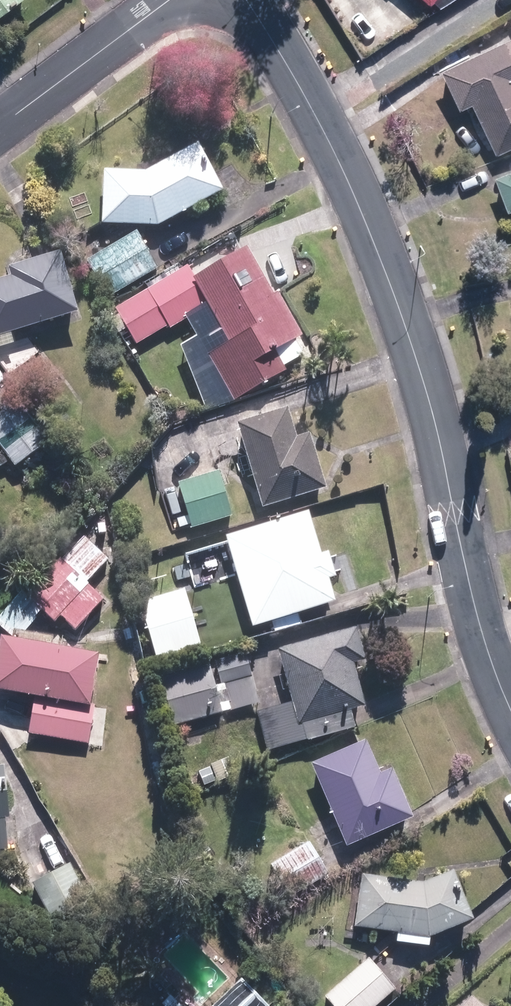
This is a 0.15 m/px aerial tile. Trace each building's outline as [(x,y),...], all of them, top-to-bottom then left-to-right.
[(33,0),(0,0),(0,24),(33,0)] [(492,158),(510,149),(510,39),(437,74),(455,113),(468,107),(492,158)] [(229,188),(203,142),(154,169),(109,167),(106,223),(163,225),(229,188)] [(491,180),(505,217),(510,215),(510,173),(491,180)] [(89,261),(110,297),(160,267),(138,232),(89,261)] [(279,294),(251,246),(198,276),(192,265),(190,267),(185,269),(182,264),(175,267),(146,284),(149,290),(117,308),(138,345),(171,326),(172,329),(188,318),(197,334),(181,344),(208,411),(237,400),(271,381),(269,379),(286,369),(289,368),(288,366),(307,355),(309,354),(300,338),(299,337),(303,335),(305,334),(281,292),(279,294)] [(83,310),(67,251),(14,266),(16,274),(0,279),(0,333),(83,310)] [(16,467),(50,442),(21,403),(0,419),(0,446),(16,467)] [(240,424),(265,508),(329,488),(312,433),(298,437),(290,409),(240,424)] [(58,421),(65,433),(78,425),(70,413),(58,421)] [(180,483),(193,529),(234,516),(222,471),(180,483)] [(229,536),(256,626),(307,611),(296,574),(305,571),(290,518),(229,536)] [(102,547),(102,549),(113,547),(108,523),(93,527),(97,548),(102,547)] [(63,558),(27,596),(55,622),(62,615),(77,630),(106,600),(88,583),(109,561),(85,538),(64,560),(63,558)] [(148,609),(161,659),(201,648),(187,599),(148,609)] [(270,749),(274,748),(310,739),(306,721),(358,707),(372,704),(360,660),(372,658),(363,626),(285,647),(283,647),(297,699),(298,701),(264,710),(260,711),(270,749)] [(0,682),(0,688),(38,695),(32,736),(91,746),(99,705),(97,704),(107,652),(8,635),(0,682)] [(231,711),(261,702),(246,653),(216,661),(231,711)] [(213,662),(165,675),(178,725),(226,713),(213,662)] [(315,763),(351,845),(418,816),(397,767),(384,773),(370,738),(315,763)] [(11,851),(9,821),(14,820),(10,768),(0,768),(0,852),(11,851)] [(285,886),(291,897),(330,875),(310,842),(272,865),(278,874),(270,879),(277,890),(285,886)] [(39,881),(57,918),(92,901),(72,863),(39,881)] [(482,917),(462,868),(430,881),(366,873),(359,926),(436,936),(482,917)] [(334,1005),(379,1005),(396,991),(369,960),(327,997),(334,1005)] [(247,977),(216,1005),(274,1005),(247,977)] [(475,994),(465,1005),(489,1005),(475,994)] [(167,1005),(185,1005),(173,995),(165,1004),(167,1005)]
